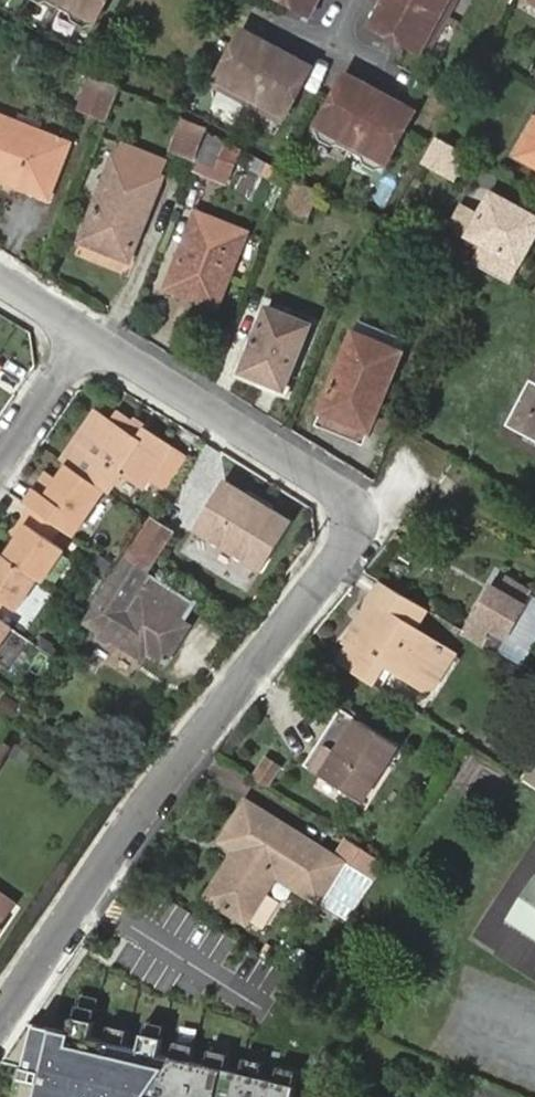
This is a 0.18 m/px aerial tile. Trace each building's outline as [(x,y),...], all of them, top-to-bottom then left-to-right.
[(51,7),(60,11),(62,18),(80,28),(82,22),(85,24),(97,0),(54,0),(51,7)] [(288,3),(305,12),(311,0),(290,0),(288,3)] [(442,19),(409,0),(380,0),(375,10),(388,18),(380,33),(392,40),(422,56),(442,19)] [(442,19),(453,0),(409,0),(442,19)] [(366,25),(380,33),(388,18),(375,10),(366,25)] [(240,55),(248,38),(233,31),(225,47),(240,55)] [(243,105),(270,49),(248,38),(240,55),(225,47),(223,52),(206,87),(243,105)] [(288,57),(270,49),(243,105),(278,123),(298,83),(280,74),(288,57)] [(306,66),(288,57),(280,74),(298,83),(306,66)] [(121,83),(96,71),(84,102),(108,113),(121,83)] [(341,102),(351,83),(333,74),(324,94),(341,102)] [(343,149),(369,92),(351,83),(341,102),(324,94),(321,101),(306,131),(307,132),(308,137),(324,145),(327,142),(343,149)] [(389,101),(369,92),(343,149),(354,155),(354,159),(372,168),(376,165),(378,166),(396,129),(380,121),(389,101)] [(405,109),(389,101),(380,121),(396,129),(405,109)] [(15,125),(0,120),(0,171),(21,179),(17,189),(45,200),(66,144),(39,134),(35,144),(11,136),(15,125)] [(183,121),(170,149),(195,159),(206,131),(183,121)] [(517,155),(534,165),(534,123),(517,155)] [(39,134),(15,125),(11,136),(35,144),(39,134)] [(206,134),(194,164),(226,177),(238,147),(206,134)] [(464,156),(433,139),(420,164),(450,180),(464,156)] [(119,143),(79,240),(127,259),(166,162),(119,143)] [(17,189),(21,179),(0,171),(0,182),(17,189)] [(316,188),(287,176),(274,210),(304,221),(316,188)] [(467,235),(518,263),(534,232),(534,219),(489,194),(467,235)] [(195,214),(165,288),(188,298),(191,293),(216,302),(244,232),(195,214)] [(267,309),(240,374),(282,390),(309,325),(267,309)] [(357,322),(314,425),(362,444),(404,340),(357,322)] [(511,426),(534,438),(534,379),(534,378),(511,426)] [(98,410),(66,458),(69,460),(106,486),(117,469),(122,463),(130,468),(147,479),(171,442),(136,418),(134,420),(121,412),(113,421),(98,410)] [(44,487),(34,503),(65,524),(76,509),(85,515),(106,486),(69,460),(57,478),(49,489),(44,487)] [(51,475),(44,487),(49,489),(57,478),(51,475)] [(239,502),(246,493),(227,482),(193,530),(260,576),(293,526),(269,509),(262,518),(239,502)] [(269,509),(246,493),(239,502),(262,518),(269,509)] [(65,524),(34,503),(24,516),(28,519),(21,529),(7,551),(39,574),(44,576),(65,545),(56,538),(65,524)] [(28,519),(24,516),(16,526),(21,529),(28,519)] [(148,519),(121,560),(144,574),(170,532),(148,519)] [(7,551),(0,560),(0,605),(5,597),(16,604),(39,574),(7,551)] [(121,560),(79,620),(98,632),(97,640),(104,644),(112,641),(141,659),(146,652),(165,662),(187,627),(181,621),(191,605),(144,574),(121,560)] [(497,649),(534,587),(506,569),(500,580),(495,576),(463,631),(497,649)] [(385,585),(381,583),(369,602),(373,605),(385,585)] [(340,664),(381,690),(393,672),(403,678),(424,669),(439,643),(415,628),(427,609),(385,585),(373,605),(377,607),(371,616),(376,619),(368,632),(358,626),(347,642),(352,646),(340,664)] [(521,663),(534,639),(534,587),(497,649),(521,663)] [(364,614),(358,626),(368,632),(376,619),(371,616),(377,607),(373,605),(369,602),(362,612),(364,614)] [(14,623),(0,614),(0,643),(14,623)] [(5,671),(28,643),(19,635),(0,657),(0,666),(5,671)] [(424,669),(403,678),(418,688),(440,681),(457,654),(439,643),(424,669)] [(388,742),(365,727),(340,711),(304,765),(361,802),(396,748),(388,742)] [(375,711),(365,727),(388,742),(399,724),(375,711)] [(251,780),(269,791),(284,766),(266,755),(251,780)] [(520,779),(534,789),(534,755),(520,779)] [(246,802),(221,840),(240,854),(234,863),(228,861),(207,896),(246,920),(276,876),(316,901),(340,864),(246,802)] [(532,840),(473,934),(534,973),(534,841),(532,840)] [(384,865),(347,841),(336,859),(373,883),(384,865)] [(12,905),(0,896),(0,922),(12,905)] [(50,1030),(42,1060),(30,1057),(27,1068),(18,1065),(10,1096),(289,1096),(292,1086),(186,1062),(183,1068),(156,1060),(156,1054),(50,1030)]
